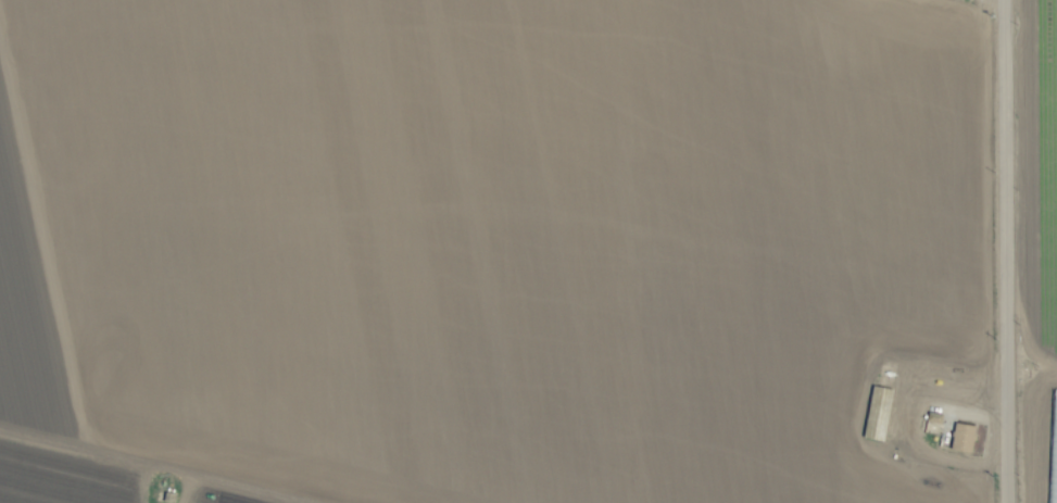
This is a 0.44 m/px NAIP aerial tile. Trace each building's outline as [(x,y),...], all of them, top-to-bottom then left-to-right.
[(882,442),(892,390),(872,386),(861,438),(882,442)] [(975,426),(954,422),(949,448),(970,452),(975,426)]
